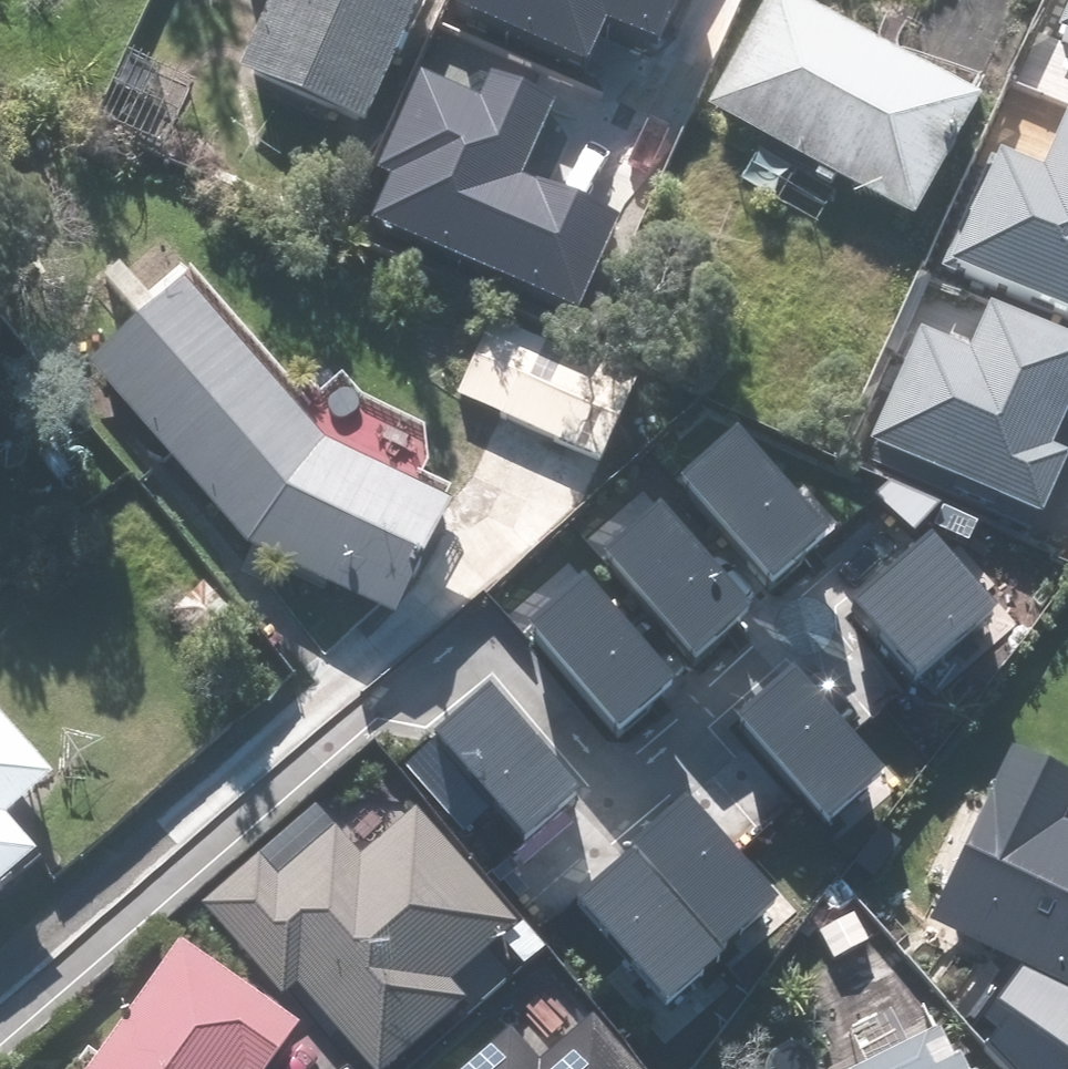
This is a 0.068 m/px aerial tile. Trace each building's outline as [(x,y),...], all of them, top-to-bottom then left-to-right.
[(239,66),(371,130),(435,0),(271,0),(239,66)] [(585,52),(602,15),(659,40),(677,0),(469,0),(585,52)] [(736,187),(821,231),(846,182),(931,225),(996,97),(804,0),(768,0),(710,113),(760,139),(736,187)] [(394,170),(374,214),(576,305),(618,213),(516,167),(548,97),(492,71),(480,99),(420,72),(378,163),(394,170)] [(1045,192),(991,172),(952,274),(1067,318),(1067,134),(1045,192)] [(201,291),(103,376),(251,545),(407,633),(471,518),(331,440),(201,291)] [(987,313),(973,354),(907,331),(860,466),(1027,524),(1067,407),(1067,341),(987,313)] [(644,384),(497,318),(459,402),(606,468),(644,384)] [(725,424),(671,473),(777,588),(830,539),(725,424)] [(649,502),(595,551),(701,666),(755,617),(649,502)] [(924,535),(849,608),(917,678),(993,604),(924,535)] [(574,572),(520,620),(626,736),(680,687),(574,572)] [(791,657),(729,705),(820,821),(882,773),(791,657)] [(429,735),(517,844),(580,794),(491,685),(429,735)] [(50,857),(18,821),(68,776),(0,700),(0,902),(50,857)] [(1019,749),(940,932),(1012,963),(977,1031),(1021,1068),(1067,1068),(1067,770),(1019,749)] [(373,1068),(403,1068),(475,1005),(458,986),(523,928),(416,809),(365,855),(316,800),(202,903),(288,999),(300,988),(373,1068)] [(679,801),(628,846),(719,950),(771,905),(679,801)] [(660,1002),(719,950),(628,846),(568,898),(660,1002)] [(312,1031),(181,942),(95,1068),(286,1068),(312,1031)] [(597,1014),(540,1063),(511,1029),(464,1068),(645,1068),(597,1014)] [(969,1061),(955,1031),(871,1068),(976,1068),(969,1061)]
